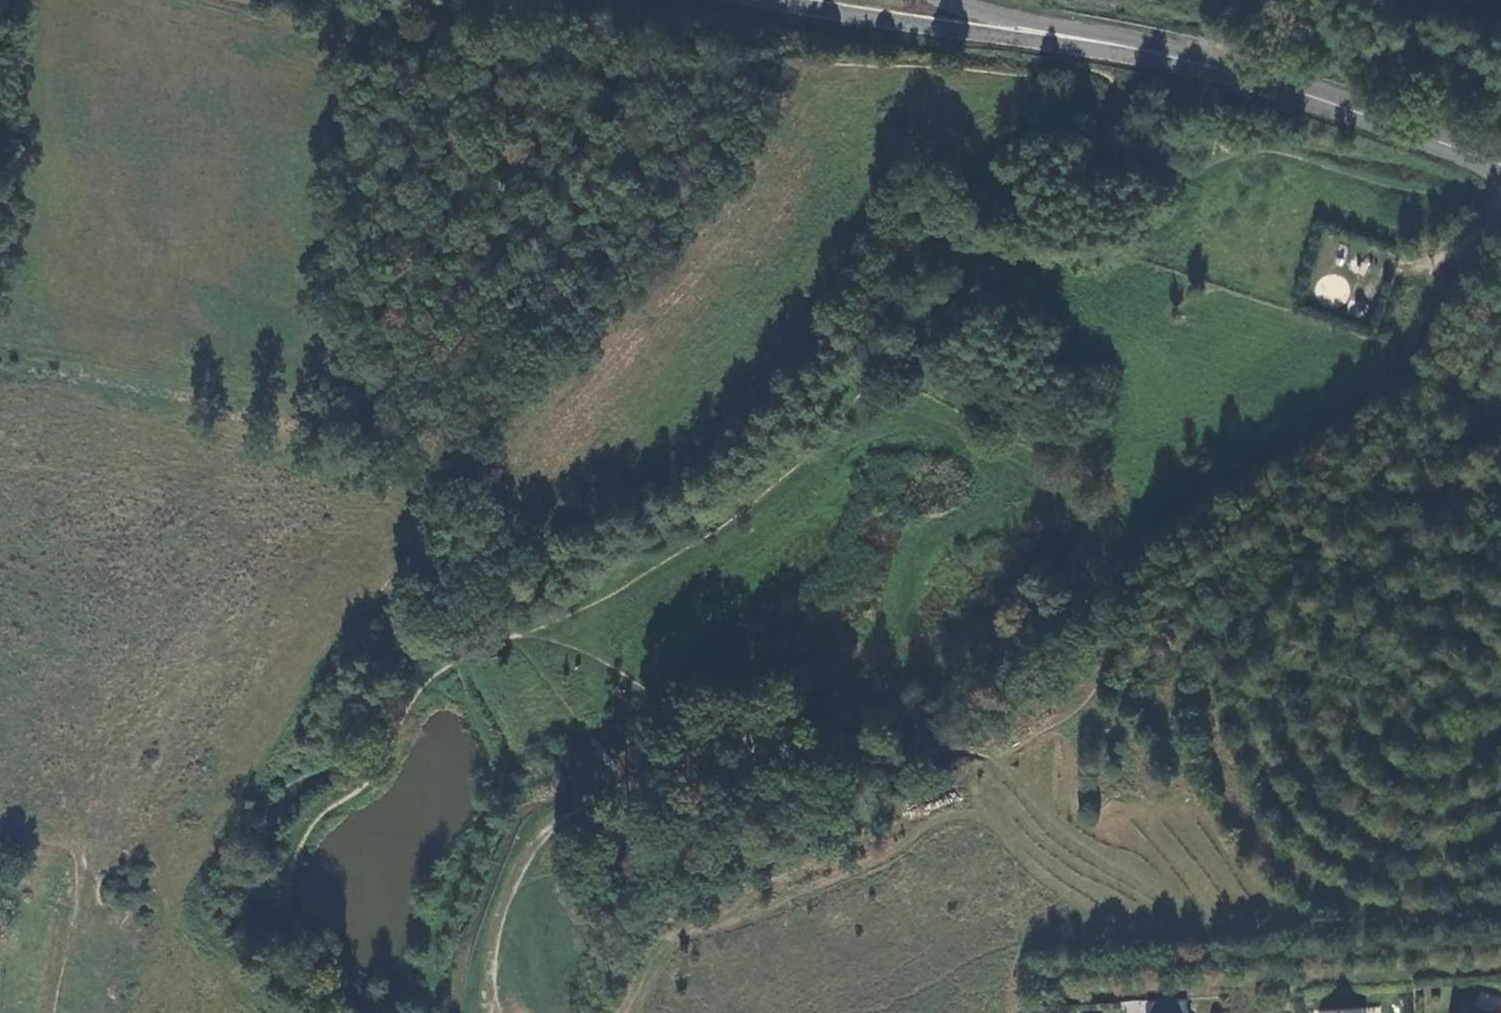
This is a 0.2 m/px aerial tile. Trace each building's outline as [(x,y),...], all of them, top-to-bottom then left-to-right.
[(1187,998),(1148,999),(1149,1012),(1187,1012),(1187,998)] [(1462,1000),(1457,1012),(1498,1012),(1462,1000)]
